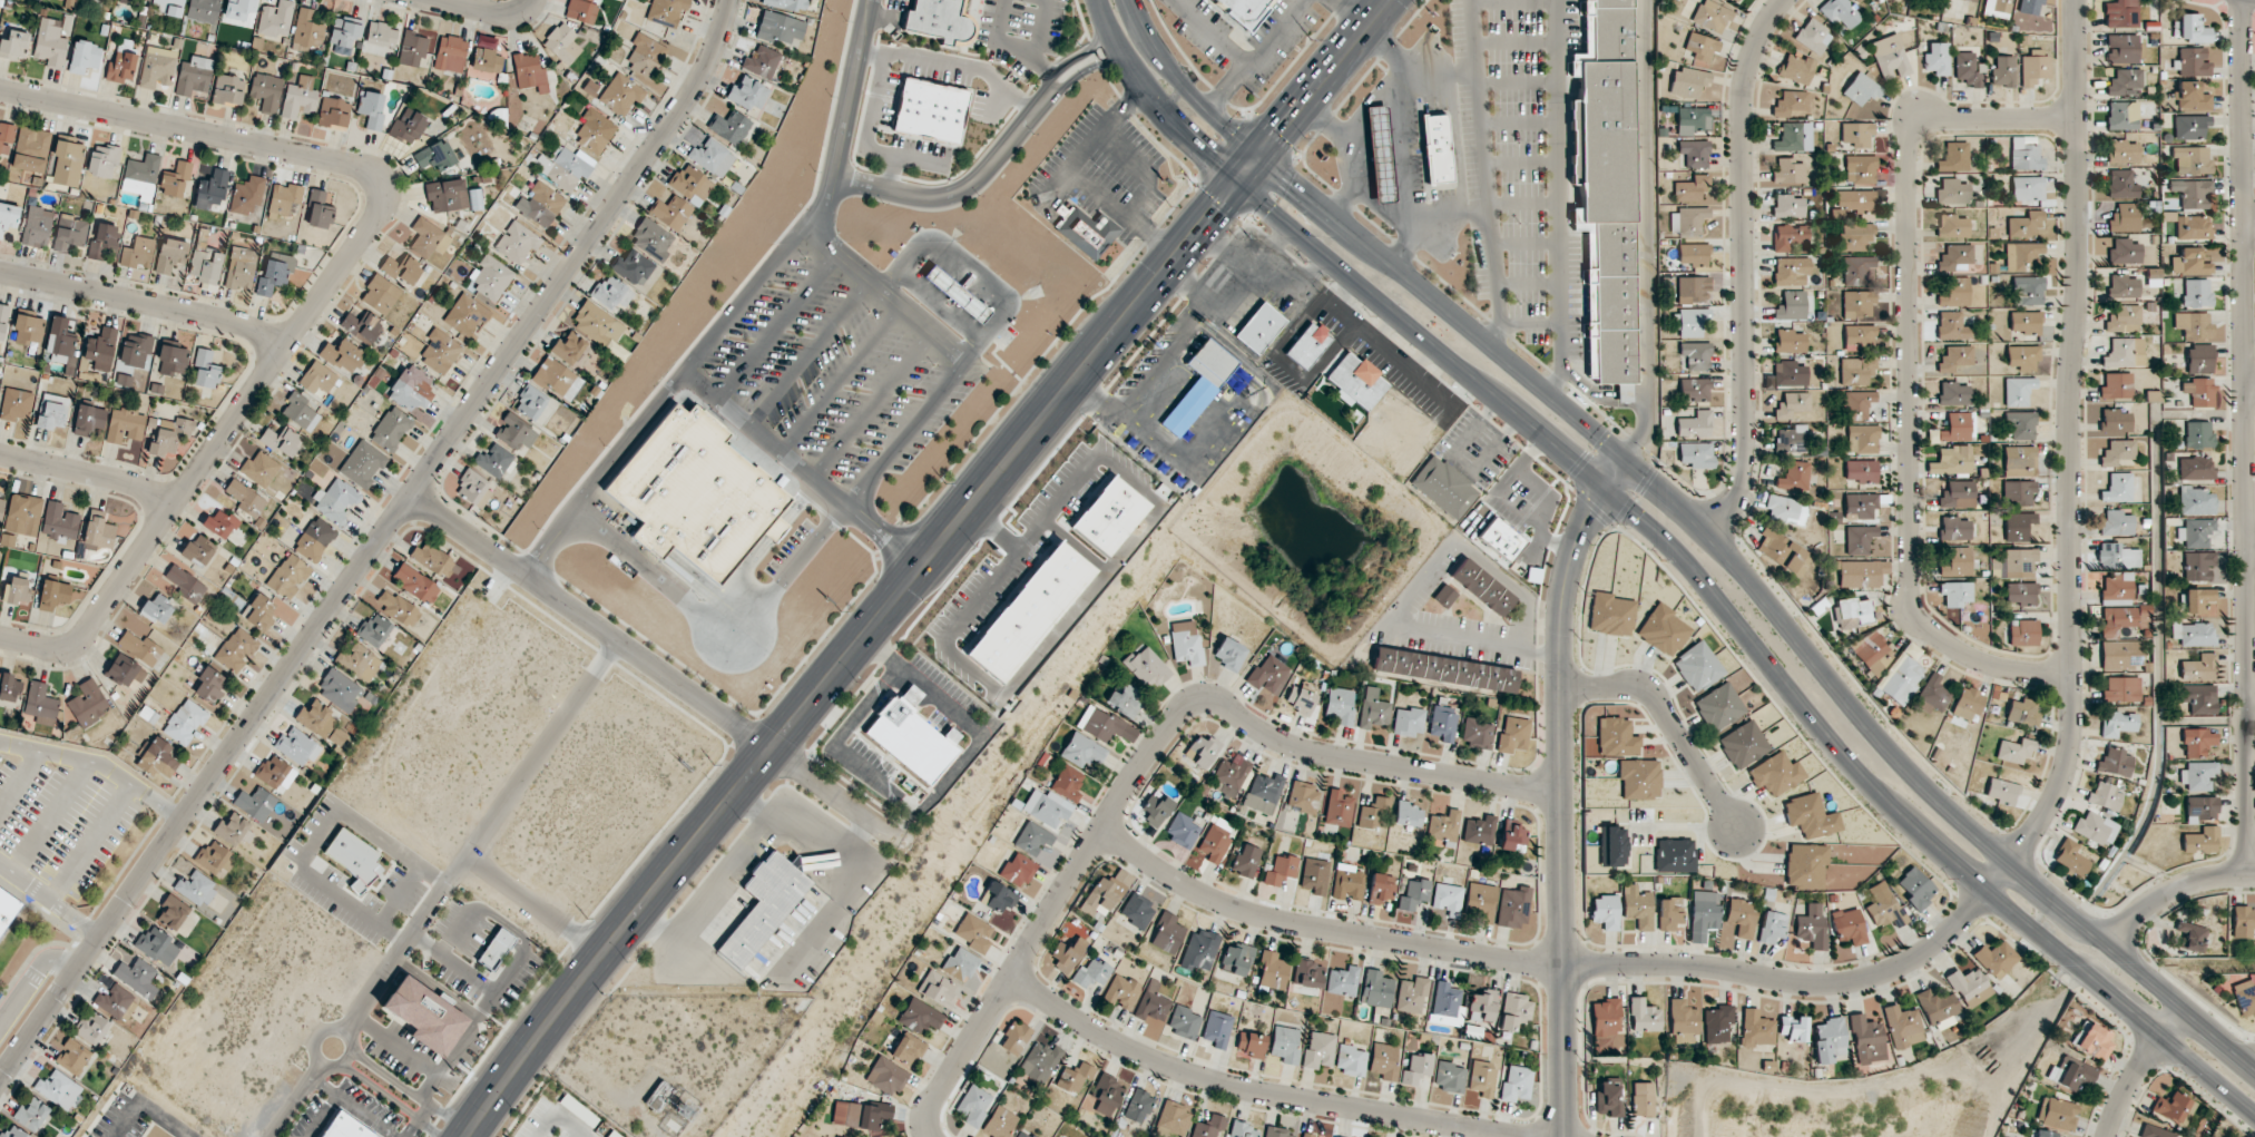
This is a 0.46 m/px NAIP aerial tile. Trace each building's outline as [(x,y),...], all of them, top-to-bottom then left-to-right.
[(152,5),(161,6),(159,14),(181,18),(184,0),(153,0),(152,5)] [(216,23),(219,0),(189,0),(187,19),(216,23)] [(244,23),(247,11),(253,13),(256,0),(227,0),(223,17),(244,23)] [(283,0),(278,0),(277,8),(262,5),(256,34),(287,40),(294,2),(283,0)] [(592,0),(570,0),(566,18),(593,24),(597,4),(591,3),(592,0)] [(676,30),(688,0),(651,0),(645,18),(676,30)] [(760,3),(805,13),(808,0),(761,0),(760,3)] [(908,9),(905,9),(902,30),(940,37),(939,40),(969,46),(974,16),(968,14),(970,0),(909,0),(908,9)] [(1226,10),(1214,0),(1268,0),(1264,6),(1267,9),(1247,33),(1223,13),(1226,10)] [(1582,53),(1582,0),(1630,0),(1630,8),(1633,60),(1635,384),(1630,384),(1630,394),(1631,402),(1616,402),(1616,394),(1616,384),(1594,384),(1594,379),(1586,379),(1585,232),(1570,232),(1569,208),(1579,208),(1579,185),(1569,185),(1569,100),(1578,100),(1578,77),(1568,77),(1568,60),(1570,60),(1570,53),(1582,53)] [(1708,0),(1701,0),(1691,21),(1721,35),(1732,11),(1708,0)] [(1834,25),(1838,21),(1848,30),(1861,15),(1845,0),(1828,0),(1818,11),(1834,25)] [(1982,9),(2008,14),(2011,0),(1984,0),(1982,9)] [(2018,12),(2038,16),(2042,0),(2020,0),(2018,12)] [(2138,27),(2137,0),(2115,0),(2115,3),(2104,3),(2104,28),(2138,27)] [(315,10),(299,7),(290,49),(306,52),(307,46),(320,49),(325,25),(312,23),(315,10)] [(755,35),(789,46),(792,37),(801,40),(806,23),(763,9),(755,35)] [(2178,14),(2178,42),(2210,42),(2210,27),(2200,27),(2199,14),(2178,14)] [(349,55),(351,40),(359,41),(361,20),(334,16),(330,53),(349,55)] [(1793,40),(1818,55),(1824,45),(1819,42),(1828,29),(1807,16),(1793,40)] [(67,39),(52,36),(55,20),(40,17),(33,57),(47,59),(46,66),(61,69),(67,39)] [(571,41),(576,35),(560,21),(542,44),(568,65),(582,49),(571,41)] [(369,22),(363,52),(392,57),(398,28),(369,22)] [(0,39),(0,56),(24,61),(29,34),(9,30),(7,40),(0,39)] [(1717,53),(1721,42),(1690,32),(1684,49),(1694,52),(1692,58),(1708,63),(1712,51),(1717,53)] [(427,35),(402,33),(399,65),(424,67),(427,35)] [(653,77),(666,45),(636,33),(631,43),(634,44),(625,66),(653,77)] [(1896,78),(1912,72),(1897,33),(1868,44),(1883,81),(1895,76),(1896,78)] [(2140,34),(2105,35),(2106,64),(2140,63),(2140,34)] [(470,76),(498,80),(501,56),(494,55),(497,37),(475,35),(470,76)] [(438,36),(435,69),(462,72),(466,39),(438,36)] [(83,76),(86,67),(97,69),(102,46),(75,40),(67,72),(83,76)] [(1949,75),(1948,43),(1929,43),(1929,53),(1923,53),(1923,70),(1934,70),(1934,76),(1949,75)] [(779,51),(757,45),(754,57),(744,55),(740,70),(772,78),(779,51)] [(170,86),(176,52),(147,46),(139,87),(154,90),(156,83),(170,86)] [(2210,76),(2210,62),(2205,62),(2204,47),(2179,47),(2179,66),(2177,66),(2178,76),(2210,76)] [(123,78),(132,80),(136,55),(116,51),(114,62),(109,61),(105,80),(122,83),(123,78)] [(2035,88),(2035,78),(2049,78),(2049,51),(2029,51),(2029,56),(2020,56),(2021,88),(2035,88)] [(517,89),(536,86),(537,94),(546,93),(540,52),(512,56),(517,89)] [(1806,86),(1815,63),(1787,52),(1778,75),(1806,86)] [(1982,64),(1973,64),(1973,53),(1955,52),(1955,79),(1964,79),(1964,87),(1982,87),(1982,64)] [(208,93),(213,59),(190,56),(189,63),(180,61),(175,95),(190,97),(191,90),(208,93)] [(2014,56),(1994,56),(1995,67),(1991,67),(1992,87),(2015,86),(2014,56)] [(1697,99),(1699,86),(1709,87),(1711,73),(1673,67),(1669,94),(1697,99)] [(2141,69),(2115,69),(2115,79),(2107,79),(2107,96),(2122,96),(2122,88),(2141,88),(2141,69)] [(1841,93),(1859,107),(1868,95),(1875,100),(1883,90),(1859,71),(1841,93)] [(632,101),(639,105),(647,89),(614,72),(598,102),(624,116),(632,101)] [(248,96),(263,99),(260,112),(275,115),(282,78),(253,73),(248,96)] [(212,102),(240,107),(245,80),(217,74),(212,102)] [(313,77),(299,74),(297,86),(287,84),(281,117),(296,119),(297,112),(312,115),(316,91),(311,90),(313,77)] [(732,82),(725,98),(759,112),(769,87),(741,76),(738,85),(732,82)] [(960,146),(970,90),(901,78),(891,134),(960,146)] [(2210,109),(2210,94),(2200,94),(2200,81),(2178,81),(2178,91),(2175,91),(2175,110),(2210,109)] [(380,131),(384,94),(359,91),(357,114),(366,115),(365,129),(380,131)] [(1781,100),(1774,100),(1773,117),(1807,118),(1808,91),(1781,91),(1781,100)] [(316,125),(344,131),(351,103),(323,96),(316,125)] [(2137,102),(2107,102),(2108,130),(2138,129),(2137,102)] [(1385,105),(1393,202),(1374,204),(1365,107),(1385,105)] [(412,147),(426,118),(402,107),(389,136),(412,147)] [(573,141),(599,156),(618,125),(587,107),(581,117),(586,120),(573,141)] [(1709,107),(1676,108),(1677,134),(1709,133),(1709,107)] [(707,129),(737,147),(752,122),(732,110),(726,120),(716,114),(707,129)] [(1426,116),(1445,115),(1452,182),(1432,184),(1432,186),(1426,187),(1420,114),(1425,114),(1426,116)] [(2210,115),(2174,116),(2174,140),(2203,139),(2202,127),(2210,126),(2210,115)] [(1773,151),(1812,150),(1811,122),(1780,123),(1781,141),(1772,141),(1773,151)] [(1841,123),(1841,143),(1851,143),(1851,148),(1869,147),(1868,135),(1873,135),(1873,123),(1841,123)] [(11,155),(11,124),(0,124),(0,155),(11,155)] [(12,170),(44,174),(50,131),(19,127),(12,170)] [(2037,137),(2011,136),(2010,169),(2043,170),(2043,158),(2037,157),(2037,137)] [(686,156),(721,178),(735,155),(707,138),(700,150),(692,145),(686,156)] [(420,169),(429,163),(434,172),(455,161),(442,139),(412,156),(420,169)] [(56,157),(51,184),(76,188),(84,145),(56,140),(53,156),(56,157)] [(1678,141),(1678,154),(1685,154),(1685,169),(1708,168),(1708,140),(1678,141)] [(2139,141),(2108,141),(2108,163),(2138,164),(2139,141)] [(1967,171),(1967,142),(1944,142),(1944,160),(1935,160),(1935,171),(1967,171)] [(595,160),(577,149),(573,154),(559,144),(548,159),(540,154),(531,166),(571,194),(595,160)] [(92,145),(88,177),(115,180),(118,147),(92,145)] [(2174,174),(2210,174),(2209,147),(2173,148),(2174,174)] [(121,191),(140,195),(139,201),(151,204),(160,156),(145,153),(143,162),(127,159),(121,191)] [(1875,155),(1845,156),(1846,183),(1876,183),(1875,155)] [(1794,158),(1777,157),(1776,172),(1773,172),(1772,182),(1805,183),(1805,164),(1794,164),(1794,158)] [(163,171),(160,195),(182,198),(184,180),(189,181),(192,162),(176,160),(175,173),(163,171)] [(666,184),(690,199),(693,195),(702,201),(714,182),(686,165),(681,172),(676,169),(666,184)] [(208,209),(209,204),(223,205),(227,170),(212,168),(210,180),(197,179),(194,208),(208,209)] [(2108,170),(2108,198),(2138,197),(2138,184),(2131,184),(2131,170),(2108,170)] [(1674,182),(1674,201),(1700,202),(1701,192),(1707,192),(1707,175),(1693,174),(1693,182),(1674,182)] [(261,206),(264,177),(246,175),(245,185),(233,183),(230,213),(250,215),(251,205),(261,206)] [(2044,200),(2043,177),(2011,178),(2012,201),(2044,200)] [(424,184),(427,200),(431,199),(433,213),(461,208),(458,191),(464,190),(462,178),(424,184)] [(1958,178),(1940,178),(1941,189),(1936,189),(1936,204),(1969,203),(1968,184),(1958,184),(1958,178)] [(523,193),(513,207),(545,229),(566,199),(538,180),(527,196),(523,193)] [(2207,209),(2206,180),(2167,181),(2168,191),(2180,190),(2180,209),(2207,209)] [(303,187),(273,183),(268,218),(275,219),(276,215),(298,218),(303,187)] [(326,192),(311,189),(307,205),(311,206),(307,225),(329,230),(334,207),(323,205),(326,192)] [(1873,191),(1836,190),(1836,207),(1855,207),(1855,213),(1873,213),(1873,191)] [(647,213),(677,232),(693,207),(672,194),(666,205),(656,199),(647,213)] [(1804,217),(1804,198),(1793,198),(1793,194),(1774,194),(1774,217),(1804,217)] [(2117,203),(2117,212),(2111,212),(2112,232),(2139,231),(2138,202),(2117,203)] [(0,241),(3,228),(15,231),(20,207),(0,203),(0,241)] [(1121,229),(1099,212),(1092,220),(1071,203),(1051,227),(1096,262),(1121,229)] [(21,242),(45,247),(54,212),(29,206),(21,242)] [(1709,208),(1670,209),(1671,235),(1701,235),(1700,219),(1709,219),(1709,208)] [(2008,218),(2008,237),(2040,236),(2040,210),(2026,211),(2026,218),(2008,218)] [(66,253),(68,244),(83,248),(89,220),(59,214),(52,251),(66,253)] [(1968,215),(1938,216),(1938,238),(1968,237),(1968,215)] [(2212,240),(2212,228),(2206,228),(2206,216),(2176,216),(2175,239),(2212,240)] [(411,230),(417,233),(408,251),(427,260),(432,250),(442,255),(452,236),(417,217),(411,230)] [(628,243),(662,261),(676,235),(642,217),(628,243)] [(493,249),(522,267),(541,237),(511,219),(493,249)] [(88,258),(105,262),(107,249),(114,250),(119,227),(96,222),(88,258)] [(1874,224),(1839,224),(1840,251),(1866,251),(1866,241),(1874,241),(1874,224)] [(1773,252),(1790,252),(1790,244),(1806,244),(1806,226),(1773,225),(1773,252)] [(122,247),(119,266),(136,268),(136,267),(150,269),(154,239),(134,236),(132,249),(122,247)] [(2131,238),(2111,239),(2112,264),(2141,263),(2140,243),(2131,243),(2131,238)] [(157,274),(170,275),(171,263),(185,264),(187,241),(160,239),(157,274)] [(2006,272),(2035,272),(2035,262),(2044,262),(2044,243),(2005,243),(2006,272)] [(1708,244),(1678,244),(1678,265),(1708,265),(1708,244)] [(1972,245),(1945,244),(1945,253),(1939,253),(1939,271),(1971,272),(1972,245)] [(224,286),(250,291),(257,251),(232,246),(224,286)] [(2171,257),(2171,273),(2212,273),(2212,263),(2198,263),(2198,247),(2179,248),(2179,256),(2171,257)] [(639,288),(655,265),(630,248),(622,259),(618,256),(610,267),(639,288)] [(216,285),(221,253),(193,249),(188,275),(197,277),(197,282),(216,285)] [(270,297),(273,285),(288,288),(294,257),(268,252),(264,278),(258,277),(255,295),(270,297)] [(478,284),(474,289),(495,303),(515,273),(485,253),(476,267),(469,278),(478,284)] [(387,256),(379,268),(410,288),(423,268),(404,255),(399,263),(387,256)] [(1875,256),(1843,257),(1844,285),(1875,284),(1875,256)] [(1810,258),(1774,258),(1775,286),(1805,285),(1805,275),(1810,275),(1810,258)] [(988,310),(932,264),(922,276),(978,322),(988,310)] [(617,302),(624,307),(634,293),(606,273),(590,295),(611,311),(617,302)] [(385,317),(402,291),(376,274),(359,300),(385,317)] [(2110,298),(2139,298),(2138,278),(2128,278),(2128,274),(2110,274),(2110,298)] [(1709,277),(1677,276),(1677,303),(1708,304),(1709,277)] [(2043,277),(2012,276),(2012,305),(2043,305),(2043,277)] [(1968,277),(1939,278),(1939,306),(1969,305),(1968,277)] [(2208,279),(2183,280),(2183,306),(2213,306),(2212,291),(2208,291),(2208,279)] [(1805,319),(1804,291),(1782,291),(1782,306),(1773,306),(1773,319),(1805,319)] [(1843,318),(1873,317),(1872,291),(1842,292),(1843,318)] [(471,341),(491,312),(462,292),(442,321),(471,341)] [(604,346),(609,338),(615,342),(625,325),(585,301),(570,325),(604,346)] [(1286,321),(1257,355),(1234,335),(1263,301),(1286,321)] [(2139,305),(2107,305),(2107,332),(2139,332),(2139,305)] [(1679,338),(1702,337),(1701,321),(1710,321),(1710,310),(1672,310),(1673,328),(1679,328),(1679,338)] [(1961,311),(1938,311),(1938,339),(1973,338),(1973,326),(1961,326),(1961,311)] [(2010,312),(2010,334),(2041,333),(2040,311),(2010,312)] [(347,312),(338,326),(369,346),(383,324),(364,312),(359,320),(347,312)] [(2209,313),(2173,313),(2173,329),(2183,329),(2183,340),(2212,339),(2212,323),(2209,323),(2209,313)] [(43,318),(16,315),(13,343),(40,346),(43,318)] [(68,319),(53,315),(43,357),(69,363),(76,335),(65,332),(68,319)] [(1284,355),(1305,371),(1332,334),(1311,318),(1284,355)] [(1876,325),(1844,325),(1844,351),(1856,351),(1856,340),(1877,340),(1876,325)] [(87,336),(83,360),(111,364),(116,328),(102,326),(100,338),(87,336)] [(443,375),(462,347),(434,327),(427,337),(431,340),(418,358),(443,375)] [(1794,329),(1775,329),(1775,352),(1805,352),(1805,333),(1794,333),(1794,329)] [(558,337),(549,351),(571,366),(587,343),(569,330),(562,340),(558,337)] [(125,333),(120,365),(148,369),(153,337),(125,333)] [(1198,375),(1159,424),(1178,439),(1238,362),(1206,337),(1184,364),(1198,375)] [(365,353),(341,338),(335,348),(326,342),(318,355),(351,375),(365,353)] [(2143,338),(2110,338),(2110,355),(2101,354),(2101,366),(2142,367),(2143,338)] [(1709,342),(1679,343),(1679,356),(1686,356),(1687,371),(1710,370),(1709,342)] [(2212,346),(2186,345),(2186,373),(2211,374),(2212,346)] [(184,376),(187,349),(161,346),(157,373),(184,376)] [(1972,346),(1945,346),(1945,356),(1938,356),(1939,373),(1962,373),(1962,366),(1973,365),(1972,346)] [(2007,347),(2008,372),(2036,371),(2036,361),(2039,361),(2039,346),(2007,347)] [(1323,380),(1365,414),(1391,382),(1349,347),(1323,380)] [(194,366),(196,366),(193,387),(217,389),(220,366),(210,365),(212,350),(196,348),(194,366)] [(585,381),(546,355),(531,377),(570,403),(585,381)] [(1840,358),(1840,385),(1866,386),(1866,375),(1875,375),(1876,358),(1840,358)] [(1806,366),(1796,366),(1796,360),(1773,361),(1774,386),(1807,386),(1806,366)] [(313,394),(317,388),(327,394),(338,375),(312,361),(298,385),(313,394)] [(434,394),(426,389),(432,379),(407,363),(386,396),(410,411),(416,403),(425,409),(434,394)] [(2099,399),(2131,398),(2131,373),(2104,374),(2104,387),(2099,387),(2099,399)] [(1710,402),(1710,378),(1679,378),(1679,398),(1690,398),(1690,402),(1710,402)] [(2005,407),(2028,407),(2028,389),(2037,389),(2037,378),(2005,378),(2005,407)] [(2191,407),(2213,407),(2213,379),(2181,379),(2181,393),(2191,393),(2191,407)] [(1939,405),(1969,404),(1969,385),(1958,385),(1958,381),(1939,381),(1939,405)] [(511,406),(533,421),(549,398),(527,383),(511,406)] [(5,387),(0,412),(0,419),(15,422),(15,418),(28,421),(34,393),(5,387)] [(288,402),(280,415),(310,433),(324,409),(292,390),(286,400),(288,402)] [(1876,391),(1844,392),(1844,420),(1868,419),(1868,401),(1876,401),(1876,391)] [(2161,401),(2161,391),(2146,391),(2146,401),(2161,401)] [(1809,392),(1783,393),(1783,402),(1775,402),(1775,419),(1791,419),(1791,412),(1810,411),(1809,392)] [(69,398),(43,393),(39,416),(37,415),(34,428),(51,431),(52,427),(64,429),(69,398)] [(602,490),(641,522),(630,536),(659,559),(670,546),(717,585),(761,532),(773,543),(786,526),(775,517),(791,498),(723,441),(729,433),(693,403),(685,412),(674,403),(602,490)] [(106,409),(77,405),(73,435),(89,437),(90,427),(104,429),(106,409)] [(370,441),(393,453),(412,419),(389,406),(370,441)] [(113,408),(105,441),(121,445),(123,438),(140,442),(146,416),(113,408)] [(2131,413),(2119,413),(2119,408),(2100,409),(2101,432),(2131,432),(2131,413)] [(1676,436),(1710,436),(1710,410),(1695,410),(1695,418),(1676,418),(1676,436)] [(500,423),(493,436),(517,450),(520,444),(528,449),(538,431),(506,412),(500,423)] [(1937,441),(1969,441),(1969,412),(1946,412),(1947,430),(1937,430),(1937,441)] [(2035,412),(2005,412),(2004,425),(2011,425),(2011,439),(2034,440),(2035,412)] [(2211,421),(2184,422),(2185,448),(2212,447),(2211,421)] [(1878,425),(1847,426),(1848,453),(1878,453),(1878,425)] [(265,428),(258,443),(290,459),(301,435),(283,427),(279,435),(265,428)] [(1776,452),(1807,451),(1806,427),(1775,428),(1776,452)] [(173,458),(178,432),(157,428),(154,443),(149,442),(147,453),(173,458)] [(364,491),(387,458),(360,439),(337,472),(364,491)] [(2134,440),(2108,440),(2108,450),(2101,450),(2101,466),(2135,466),(2134,440)] [(478,451),(471,462),(498,479),(514,456),(493,442),(484,455),(478,451)] [(1712,442),(1678,443),(1679,463),(1689,462),(1689,468),(1713,468),(1712,442)] [(1971,447),(1938,446),(1938,463),(1927,462),(1927,473),(1971,474),(1971,447)] [(2004,476),(2036,477),(2036,447),(2004,446),(2004,476)] [(265,490),(281,465),(258,451),(251,462),(246,458),(237,472),(265,490)] [(1457,521),(1481,491),(1432,452),(1409,483),(1457,521)] [(2178,458),(2178,480),(2212,479),(2212,457),(2178,458)] [(1877,460),(1845,461),(1846,480),(1857,480),(1857,483),(1878,483),(1877,460)] [(1808,462),(1786,461),(1785,478),(1776,478),(1775,489),(1807,491),(1808,462)] [(494,488),(466,469),(457,482),(462,485),(457,494),(480,509),(494,488)] [(2131,473),(2108,473),(2108,491),(2100,491),(2100,501),(2131,501),(2131,473)] [(360,496),(338,477),(323,493),(319,489),(308,500),(339,528),(348,518),(344,514),(360,496)] [(1114,477),(1149,506),(1128,532),(1091,501),(1114,477)] [(224,493),(240,502),(234,513),(254,523),(267,499),(231,480),(224,493)] [(1974,507),(1973,480),(1947,481),(1947,490),(1939,491),(1939,508),(1974,507)] [(2004,481),(2004,506),(2031,505),(2031,493),(2036,493),(2036,481),(2004,481)] [(2179,515),(2214,514),(2213,488),(2178,489),(2179,515)] [(3,530),(25,535),(28,522),(37,524),(43,500),(11,493),(3,530)] [(1844,513),(1856,513),(1856,519),(1872,519),(1873,509),(1878,509),(1878,494),(1845,493),(1844,513)] [(1768,520),(1804,525),(1807,501),(1767,495),(1765,508),(1769,509),(1768,520)] [(76,538),(79,515),(62,512),(63,503),(47,501),(41,536),(64,540),(65,536),(76,538)] [(1128,532),(1108,556),(1071,526),(1091,501),(1128,532)] [(237,522),(216,507),(202,527),(223,542),(237,522)] [(2132,515),(2122,515),(2122,510),(2105,510),(2105,520),(2099,520),(2100,536),(2133,535),(2132,515)] [(2005,513),(2005,542),(2029,541),(2028,523),(2036,523),(2036,513),(2005,513)] [(115,525),(103,523),(104,518),(89,516),(83,546),(110,551),(115,525)] [(1509,562),(1525,542),(1493,516),(1477,537),(1509,562)] [(293,551),(316,564),(336,530),(313,517),(293,551)] [(1970,539),(1969,517),(1941,518),(1942,540),(1970,539)] [(2214,520),(2183,519),(2183,528),(2176,528),(2176,541),(2183,541),(2183,548),(2207,548),(2207,532),(2214,532),(2214,520)] [(1869,554),(1868,537),(1877,537),(1877,526),(1845,527),(1846,555),(1869,554)] [(1753,549),(1798,578),(1812,556),(1767,527),(1753,549)] [(192,544),(187,541),(179,554),(202,569),(217,546),(198,535),(192,544)] [(1095,568),(1056,539),(967,656),(1005,686),(1095,568)] [(460,564),(421,541),(410,559),(449,582),(460,564)] [(2097,543),(2097,569),(2140,568),(2140,549),(2120,549),(2120,543),(2097,543)] [(1971,576),(1970,547),(1948,547),(1948,565),(1939,565),(1939,576),(1971,576)] [(2004,549),(2004,559),(1994,559),(1994,578),(2032,577),(2032,562),(2037,562),(2037,549),(2004,549)] [(2184,552),(2183,580),(2210,581),(2210,567),(2215,568),(2215,553),(2184,552)] [(282,595),(289,600),(298,589),(296,588),(311,569),(290,553),(264,585),(280,598),(282,595)] [(1515,599),(1465,557),(1449,576),(1499,618),(1515,599)] [(1839,588),(1880,587),(1880,573),(1889,573),(1889,561),(1839,562),(1839,588)] [(162,578),(195,604),(206,589),(174,563),(162,578)] [(402,583),(399,587),(429,606),(441,588),(401,563),(392,577),(402,583)] [(2101,575),(2102,600),(2133,599),(2132,574),(2101,575)] [(4,603),(18,604),(18,600),(27,601),(29,579),(6,577),(4,603)] [(68,603),(72,585),(44,579),(37,609),(53,613),(56,601),(68,603)] [(1972,602),(1972,582),(1939,583),(1939,595),(1944,595),(1944,608),(1961,607),(1961,602),(1972,602)] [(1445,609),(1457,594),(1444,583),(1432,599),(1445,609)] [(2005,583),(2006,604),(2035,604),(2035,583),(2005,583)] [(410,629),(421,612),(384,589),(376,601),(385,607),(382,612),(410,629)] [(2182,589),(2182,606),(2184,606),(2184,614),(2204,614),(2204,601),(2215,601),(2215,590),(2182,589)] [(1612,593),(1593,591),(1588,631),(1631,636),(1635,601),(1611,598),(1612,593)] [(240,619),(263,635),(273,620),(267,616),(275,605),(258,593),(240,619)] [(157,595),(151,603),(147,600),(138,612),(160,627),(174,607),(157,595)] [(1869,597),(1834,602),(1838,628),(1873,623),(1869,597)] [(1675,612),(1657,601),(1635,635),(1671,658),(1691,628),(1672,616),(1675,612)] [(2147,606),(2102,607),(2103,625),(2100,625),(2101,639),(2114,639),(2113,628),(2147,627),(2147,606)] [(356,635),(377,649),(393,626),(372,612),(356,635)] [(1202,665),(1196,620),(1169,623),(1174,662),(1187,660),(1188,667),(1202,665)] [(2038,620),(2009,620),(2009,645),(2038,646),(2038,620)] [(2180,647),(2214,646),(2213,622),(2171,624),(2171,639),(2179,638),(2180,647)] [(235,676),(245,662),(244,662),(258,642),(236,626),(213,659),(235,676)] [(116,645),(150,668),(161,652),(127,628),(116,645)] [(1895,659),(1875,629),(1850,646),(1871,676),(1895,659)] [(1211,658),(1236,671),(1248,649),(1223,636),(1211,658)] [(1725,673),(1702,639),(1671,661),(1694,695),(1725,673)] [(2100,641),(2101,669),(2142,668),(2142,641),(2100,641)] [(382,659),(354,644),(348,654),(341,649),(333,663),(369,683),(382,659)] [(1123,663),(1149,691),(1170,672),(1145,644),(1123,663)] [(1372,671),(1513,693),(1517,670),(1375,647),(1372,671)] [(144,673),(122,652),(107,669),(129,689),(144,673)] [(1926,673),(1903,653),(1875,686),(1898,706),(1926,673)] [(2213,653),(2198,653),(2198,661),(2180,661),(2180,680),(2214,679),(2213,653)] [(1276,696),(1292,668),(1267,654),(1259,668),(1254,665),(1244,681),(1258,689),(1259,686),(1276,696)] [(214,705),(222,692),(218,689),(225,678),(206,666),(196,681),(200,683),(195,691),(214,705)] [(316,695),(350,714),(364,687),(330,669),(316,695)] [(1931,707),(1940,713),(1951,693),(1936,684),(1941,676),(1932,671),(1912,704),(1927,713),(1931,707)] [(12,680),(13,674),(1,672),(0,682),(0,699),(17,702),(21,681),(12,680)] [(111,709),(92,677),(77,686),(81,693),(66,702),(81,727),(111,709)] [(2139,677),(2106,677),(2106,689),(2102,689),(2102,702),(2139,702),(2139,677)] [(24,714),(35,716),(34,722),(54,726),(59,699),(45,697),(47,684),(30,680),(24,714)] [(1299,688),(1291,685),(1284,706),(1309,715),(1316,694),(1310,691),(1313,684),(1302,680),(1299,688)] [(1693,700),(1708,732),(1745,714),(1730,682),(1693,700)] [(1118,694),(1112,690),(1105,701),(1131,718),(1145,696),(1125,683),(1118,694)] [(2215,685),(2179,686),(2179,702),(2190,702),(2190,714),(2216,714),(2215,685)] [(1951,714),(1975,722),(1984,693),(1960,686),(1951,714)] [(1337,716),(1336,725),(1351,727),(1354,708),(1351,707),(1353,690),(1328,687),(1324,714),(1337,716)] [(929,787),(959,747),(892,696),(861,736),(929,787)] [(208,712),(184,698),(162,733),(185,747),(208,712)] [(293,718),(302,706),(306,709),(314,698),(331,710),(329,715),(337,721),(323,741),(293,718)] [(2040,712),(2037,711),(2038,701),(2020,698),(2019,703),(2009,700),(2005,720),(2037,727),(2040,712)] [(1388,725),(1390,702),(1361,699),(1358,729),(1370,730),(1370,724),(1388,725)] [(1106,743),(1112,732),(1131,743),(1138,730),(1088,704),(1076,727),(1106,743)] [(1425,711),(1396,706),(1392,734),(1412,737),(1413,732),(1421,733),(1425,711)] [(1432,706),(1428,734),(1440,736),(1440,742),(1452,743),(1457,709),(1432,706)] [(2136,732),(2136,713),(2101,712),(2101,738),(2117,739),(2117,731),(2136,732)] [(1493,724),(1482,723),(1483,719),(1464,716),(1460,745),(1489,749),(1493,724)] [(1498,733),(1496,752),(1512,754),(1512,749),(1526,750),(1530,719),(1505,716),(1503,733),(1498,733)] [(1597,718),(1597,755),(1639,756),(1640,736),(1629,736),(1630,718),(1597,718)] [(1770,750),(1752,718),(1716,739),(1735,771),(1770,750)] [(328,739),(340,748),(348,735),(336,727),(328,739)] [(312,762),(322,746),(291,728),(285,738),(280,735),(272,749),(302,766),(306,759),(312,762)] [(1082,769),(1089,758),(1100,764),(1108,750),(1074,730),(1059,756),(1082,769)] [(2183,730),(2183,758),(2204,757),(2204,746),(2216,745),(2215,730),(2183,730)] [(1206,741),(1197,735),(1183,755),(1203,769),(1222,744),(1210,736),(1206,741)] [(137,765),(169,780),(179,761),(167,755),(172,745),(152,736),(137,765)] [(2021,765),(2023,756),(2031,758),(2035,741),(2020,738),(2019,744),(2000,740),(1995,758),(2021,765)] [(2132,752),(2106,749),(2105,759),(2097,758),(2095,772),(2129,777),(2132,752)] [(1806,778),(1796,760),(1789,764),(1781,750),(1746,770),(1756,788),(1763,784),(1770,797),(1806,778)] [(254,777),(275,791),(290,767),(270,753),(254,777)] [(1222,758),(1211,778),(1220,782),(1216,790),(1233,799),(1252,763),(1235,754),(1230,762),(1222,758)] [(1659,760),(1619,760),(1620,799),(1659,799),(1659,760)] [(2216,762),(2185,763),(2185,770),(2181,770),(2182,791),(2209,791),(2209,775),(2216,775),(2216,762)] [(1086,775),(1062,764),(1050,791),(1074,801),(1086,775)] [(1242,805),(1270,816),(1285,777),(1274,773),(1272,777),(1256,771),(1242,805)] [(2019,785),(1990,777),(1984,797),(2013,806),(2019,785)] [(2096,782),(2093,792),(2088,791),(2085,801),(2116,812),(2123,791),(2096,782)] [(1291,783),(1288,806),(1300,807),(1299,813),(1315,815),(1319,786),(1291,783)] [(231,805),(262,824),(277,799),(257,787),(251,797),(240,791),(231,805)] [(1045,795),(1034,788),(1021,810),(1053,829),(1060,819),(1064,822),(1071,811),(1060,804),(1062,799),(1048,791),(1045,795)] [(1349,826),(1352,797),(1341,796),(1342,790),(1328,788),(1325,824),(1349,826)] [(1838,811),(1823,815),(1818,792),(1782,801),(1788,827),(1799,824),(1803,840),(1842,831),(1838,811)] [(1164,795),(1160,802),(1150,795),(1141,809),(1148,814),(1144,821),(1156,829),(1174,802),(1164,795)] [(1390,798),(1374,796),(1372,807),(1360,805),(1357,825),(1385,829),(1390,798)] [(2215,796),(2185,797),(2185,821),(2216,821),(2215,796)] [(1420,827),(1423,805),(1396,802),(1393,824),(1420,827)] [(1426,837),(1455,842),(1460,810),(1448,808),(1446,817),(1430,814),(1426,837)] [(2071,831),(2108,847),(2118,824),(2086,811),(2082,819),(2077,817),(2071,831)] [(1189,849),(1201,826),(1176,812),(1164,835),(1189,849)] [(256,832),(232,813),(225,822),(222,819),(212,832),(234,848),(241,838),(247,843),(256,832)] [(1492,845),(1494,815),(1482,815),(1482,820),(1464,819),(1463,843),(1492,845)] [(1523,821),(1501,820),(1500,850),(1511,850),(1511,856),(1522,856),(1523,821)] [(1042,843),(1049,847),(1055,835),(1025,821),(1013,846),(1036,857),(1042,843)] [(1216,866),(1233,836),(1212,823),(1197,849),(1208,855),(1206,860),(1216,866)] [(2216,825),(2200,826),(2200,834),(2181,834),(2181,852),(2216,852),(2216,825)] [(1599,866),(1624,866),(1624,826),(1599,826),(1599,866)] [(321,856),(370,885),(381,868),(374,864),(381,853),(339,827),(321,856)] [(2081,877),(2090,862),(2074,852),(2078,845),(2065,837),(2052,859),(2081,877)] [(235,854),(209,839),(195,863),(221,878),(235,854)] [(1693,872),(1693,839),(1654,840),(1655,872),(1693,872)] [(1231,873),(1253,878),(1260,848),(1243,844),(1241,853),(1236,852),(1231,873)] [(1826,845),(1786,845),(1786,888),(1825,888),(1826,845)] [(755,901),(715,951),(739,971),(812,882),(798,872),(806,862),(796,854),(788,863),(771,849),(738,888),(755,901)] [(999,876),(1023,889),(1037,864),(1013,851),(999,876)] [(1316,859),(1303,857),(1301,888),(1310,889),(1310,894),(1325,896),(1329,852),(1317,851),(1316,859)] [(1295,880),(1298,858),(1274,854),(1272,870),(1265,869),(1263,884),(1279,886),(1280,877),(1295,880)] [(1365,869),(1336,864),(1331,897),(1359,901),(1365,869)] [(1937,892),(1913,866),(1894,884),(1919,909),(1937,892)] [(1099,875),(1078,909),(1091,918),(1095,911),(1105,917),(1131,875),(1119,868),(1110,882),(1099,875)] [(172,889),(204,907),(218,884),(194,870),(187,883),(179,878),(172,889)] [(1391,903),(1393,875),(1370,874),(1368,902),(1391,903)] [(1397,910),(1414,912),(1415,901),(1428,902),(1430,882),(1407,879),(1405,896),(1399,895),(1397,910)] [(1016,893),(990,881),(979,903),(1005,915),(1016,893)] [(1479,923),(1491,925),(1498,887),(1469,882),(1464,910),(1480,912),(1479,923)] [(1462,886),(1434,884),(1432,908),(1447,909),(1446,917),(1459,918),(1462,886)] [(1622,884),(1623,919),(1636,919),(1636,931),(1652,931),(1651,892),(1637,892),(1637,884),(1622,884)] [(1888,884),(1872,892),(1876,901),(1865,906),(1874,928),(1894,919),(1898,926),(1906,922),(1888,884)] [(1526,928),(1530,887),(1519,886),(1518,890),(1501,889),(1497,925),(1526,928)] [(0,887),(0,936),(22,901),(0,887)] [(1704,943),(1705,929),(1718,929),(1720,892),(1691,891),(1690,943),(1704,943)] [(1118,916),(1142,929),(1155,905),(1132,892),(1118,916)] [(191,907),(168,894),(160,908),(163,909),(156,921),(177,932),(191,907)] [(1618,931),(1619,896),(1592,896),(1591,922),(1602,922),(1601,931),(1618,931)] [(1682,923),(1681,898),(1657,898),(1658,930),(1674,930),(1674,923),(1682,923)] [(1735,938),(1751,939),(1755,901),(1728,898),(1725,923),(1737,924),(1735,938)] [(1795,916),(1795,940),(1811,940),(1811,950),(1825,950),(1825,915),(1820,915),(1820,903),(1806,903),(1806,916),(1795,916)] [(2254,938),(2253,906),(2232,907),(2233,938),(2254,938)] [(1788,915),(1764,910),(1757,940),(1773,944),(1775,937),(1782,939),(1788,915)] [(1851,946),(1866,943),(1860,910),(1834,915),(1839,941),(1850,939),(1851,946)] [(1149,943),(1172,955),(1185,928),(1174,923),(1177,917),(1164,911),(1149,943)] [(992,928),(967,912),(952,935),(983,954),(990,942),(985,939),(992,928)] [(2203,953),(2206,926),(2176,923),(2175,931),(2185,933),(2182,950),(2203,953)] [(135,946),(167,968),(180,950),(168,942),(171,938),(150,924),(135,946)] [(1220,936),(1194,926),(1179,966),(1191,971),(1193,966),(1207,971),(1220,936)] [(475,961),(490,972),(514,939),(500,928),(475,961)] [(1050,956),(1057,959),(1053,967),(1069,975),(1085,940),(1075,936),(1071,947),(1057,941),(1050,956)] [(1988,951),(1982,944),(1971,954),(1996,980),(2019,958),(2001,939),(1988,951)] [(1219,971),(1245,977),(1252,948),(1225,942),(1219,971)] [(942,971),(966,983),(978,957),(954,945),(942,971)] [(1255,985),(1282,990),(1288,961),(1275,959),(1276,952),(1263,949),(1255,985)] [(1070,980),(1085,989),(1090,979),(1102,986),(1112,969),(1091,957),(1084,969),(1078,966),(1070,980)] [(131,968),(120,962),(111,977),(151,1000),(158,988),(149,983),(157,970),(137,958),(131,968)] [(1293,986),(1319,987),(1320,961),(1295,960),(1293,986)] [(1346,971),(1328,969),(1326,993),(1354,996),(1357,966),(1346,965),(1346,971)] [(1976,967),(1962,977),(1957,969),(1945,977),(1962,1002),(1968,998),(1973,1006),(1993,992),(1976,967)] [(1360,1004),(1389,1007),(1392,979),(1380,977),(1381,970),(1364,968),(1360,1004)] [(955,982),(927,970),(917,994),(951,1008),(956,996),(951,994),(955,982)] [(1129,1012),(1141,986),(1115,973),(1102,999),(1129,1012)] [(2239,1018),(2254,1013),(2254,1018),(2254,975),(2228,984),(2239,1018)] [(1421,1015),(1427,978),(1413,976),(1412,982),(1400,980),(1394,1010),(1421,1015)] [(1162,1022),(1171,1000),(1156,994),(1160,982),(1149,977),(1133,1017),(1143,1021),(1145,1015),(1162,1022)] [(1462,990),(1447,987),(1448,982),(1436,980),(1430,1021),(1456,1025),(1462,990)] [(98,993),(92,1004),(125,1022),(138,998),(113,984),(106,997),(98,993)] [(1470,994),(1467,1020),(1492,1022),(1495,990),(1480,988),(1480,995),(1470,994)] [(1915,994),(1933,1033),(1956,1022),(1952,1015),(1960,1011),(1950,989),(1932,997),(1928,988),(1915,994)] [(1527,1026),(1533,998),(1504,993),(1497,1029),(1514,1032),(1515,1023),(1527,1026)] [(1661,1008),(1644,1007),(1644,997),(1630,997),(1630,1031),(1660,1031),(1661,1008)] [(935,1036),(945,1013),(909,998),(899,1021),(935,1036)] [(1619,1034),(1619,998),(1605,998),(1605,1002),(1591,1003),(1592,1034),(1619,1034)] [(1684,998),(1670,998),(1670,1044),(1692,1044),(1692,1035),(1698,1035),(1698,1008),(1684,1008),(1684,998)] [(1917,1008),(1899,1012),(1897,1004),(1884,1006),(1893,1049),(1925,1042),(1917,1008)] [(1193,1040),(1202,1015),(1175,1005),(1166,1029),(1193,1040)] [(1704,1043),(1729,1042),(1728,1025),(1733,1025),(1732,1007),(1704,1007),(1704,1043)] [(1757,1008),(1742,1008),(1741,1045),(1773,1046),(1774,1019),(1757,1018),(1757,1008)] [(110,1024),(89,1009),(74,1031),(95,1047),(110,1024)] [(1233,1017),(1209,1009),(1201,1038),(1213,1042),(1211,1047),(1224,1050),(1233,1017)] [(1849,1015),(1856,1065),(1886,1060),(1881,1021),(1865,1023),(1863,1013),(1849,1015)] [(1779,1034),(1786,1035),(1786,1041),(1805,1042),(1806,1017),(1779,1016),(1779,1034)] [(1832,1063),(1832,1054),(1845,1054),(1844,1017),(1823,1018),(1824,1025),(1813,1025),(1815,1064),(1832,1063)] [(999,1047),(1018,1057),(1032,1028),(1012,1019),(999,1047)] [(2112,1044),(2107,1042),(2111,1033),(2084,1021),(2074,1047),(2105,1060),(2112,1044)] [(1300,1030),(1274,1025),(1269,1055),(1281,1057),(1280,1063),(1294,1065),(1300,1030)] [(1262,1059),(1265,1035),(1238,1031),(1236,1049),(1249,1051),(1249,1058),(1262,1059)] [(1304,1068),(1317,1069),(1318,1065),(1332,1066),(1335,1034),(1307,1031),(1304,1068)] [(903,1033),(890,1055),(912,1068),(925,1046),(903,1033)] [(92,1052),(69,1039),(54,1063),(77,1077),(92,1052)] [(1044,1085),(1062,1049),(1053,1045),(1051,1049),(1034,1040),(1018,1071),(1044,1085)] [(1381,1074),(1380,1080),(1395,1082),(1399,1045),(1372,1043),(1369,1072),(1381,1074)] [(1363,1075),(1366,1049),(1338,1046),(1335,1072),(1363,1075)] [(1410,1053),(1408,1070),(1402,1069),(1400,1084),(1416,1085),(1417,1075),(1431,1077),(1433,1056),(1410,1053)] [(909,1073),(878,1055),(864,1080),(896,1097),(909,1073)] [(2079,1062),(2063,1055),(2056,1070),(2050,1068),(2046,1079),(2075,1091),(2079,1082),(2089,1086),(2096,1070),(2079,1062)] [(1480,1091),(1480,1098),(1493,1098),(1494,1062),(1471,1061),(1469,1091),(1480,1091)] [(1076,1071),(1062,1066),(1055,1087),(1079,1094),(1084,1078),(1090,1080),(1095,1067),(1079,1062),(1076,1071)] [(1434,1090),(1462,1092),(1465,1065),(1436,1062),(1434,1090)] [(1500,1100),(1516,1103),(1517,1098),(1528,1100),(1533,1069),(1506,1065),(1500,1100)] [(33,1087),(65,1109),(79,1089),(54,1071),(46,1082),(39,1078),(33,1087)] [(1111,1117),(1123,1082),(1099,1074),(1091,1097),(1099,1099),(1094,1111),(1111,1117)] [(661,1078),(675,1089),(656,1113),(643,1102),(661,1078)] [(1597,1113),(1608,1112),(1608,1117),(1622,1117),(1622,1080),(1596,1080),(1597,1113)] [(1654,1082),(1633,1082),(1632,1117),(1653,1117),(1654,1082)] [(975,1129),(994,1097),(970,1083),(955,1109),(966,1116),(962,1121),(975,1129)] [(1142,1124),(1153,1095),(1134,1088),(1123,1117),(1142,1124)] [(2186,1125),(2195,1101),(2171,1092),(2168,1100),(2156,1096),(2150,1112),(2186,1125)] [(2079,1105),(2042,1095),(2035,1122),(2072,1132),(2079,1105)] [(21,1104),(11,1118),(37,1135),(52,1112),(32,1098),(25,1107),(21,1104)] [(877,1130),(878,1118),(891,1119),(893,1106),(834,1100),(832,1125),(877,1130)] [(1191,1110),(1165,1101),(1156,1128),(1182,1136),(1191,1110)] [(1012,1134),(1009,1132),(1018,1117),(996,1104),(981,1131),(992,1136),(1010,1136),(1012,1134)] [(337,1109),(377,1136),(318,1136),(337,1109)] [(1191,1136),(1215,1136),(1217,1129),(1222,1130),(1225,1117),(1210,1113),(1207,1124),(1195,1121),(1191,1136)] [(9,1123),(0,1136),(30,1136),(9,1123)] [(1258,1126),(1230,1123),(1229,1136),(1257,1136),(1258,1126)] [(2178,1134),(2143,1123),(2139,1136),(2177,1136),(2178,1134)] [(1294,1131),(1265,1127),(1264,1136),(1293,1136),(1294,1131)] [(2057,1133),(2029,1129),(2027,1136),(2057,1136),(2057,1133)]
